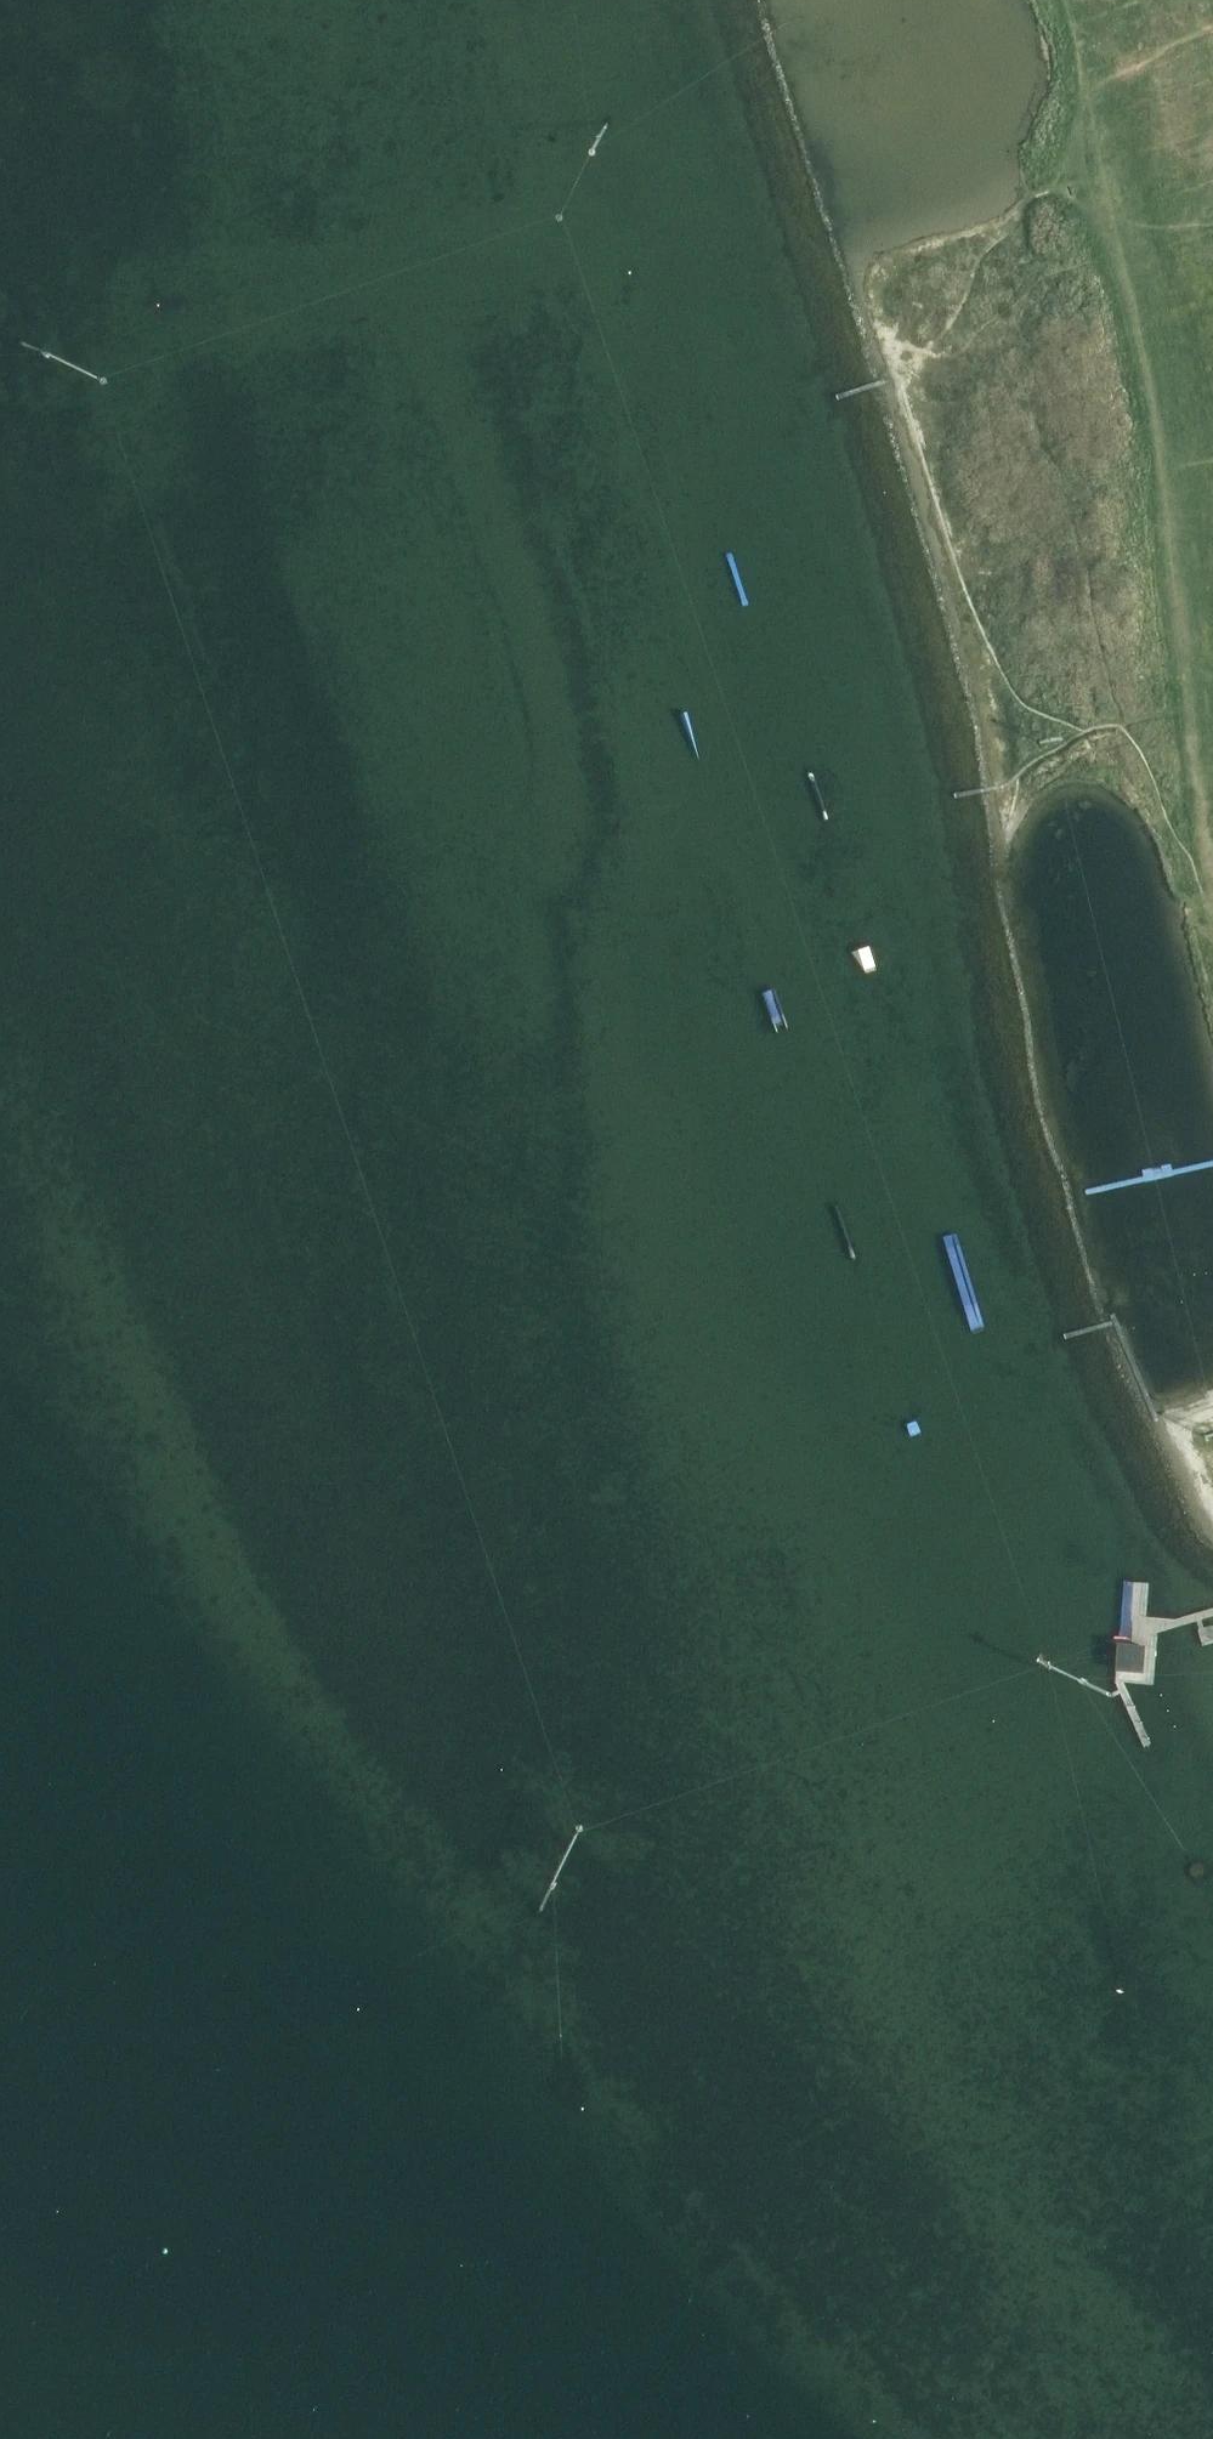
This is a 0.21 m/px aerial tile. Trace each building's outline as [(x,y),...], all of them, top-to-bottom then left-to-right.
[(1118,1642),(1115,1669),(1142,1672),(1145,1645),(1118,1642)]
